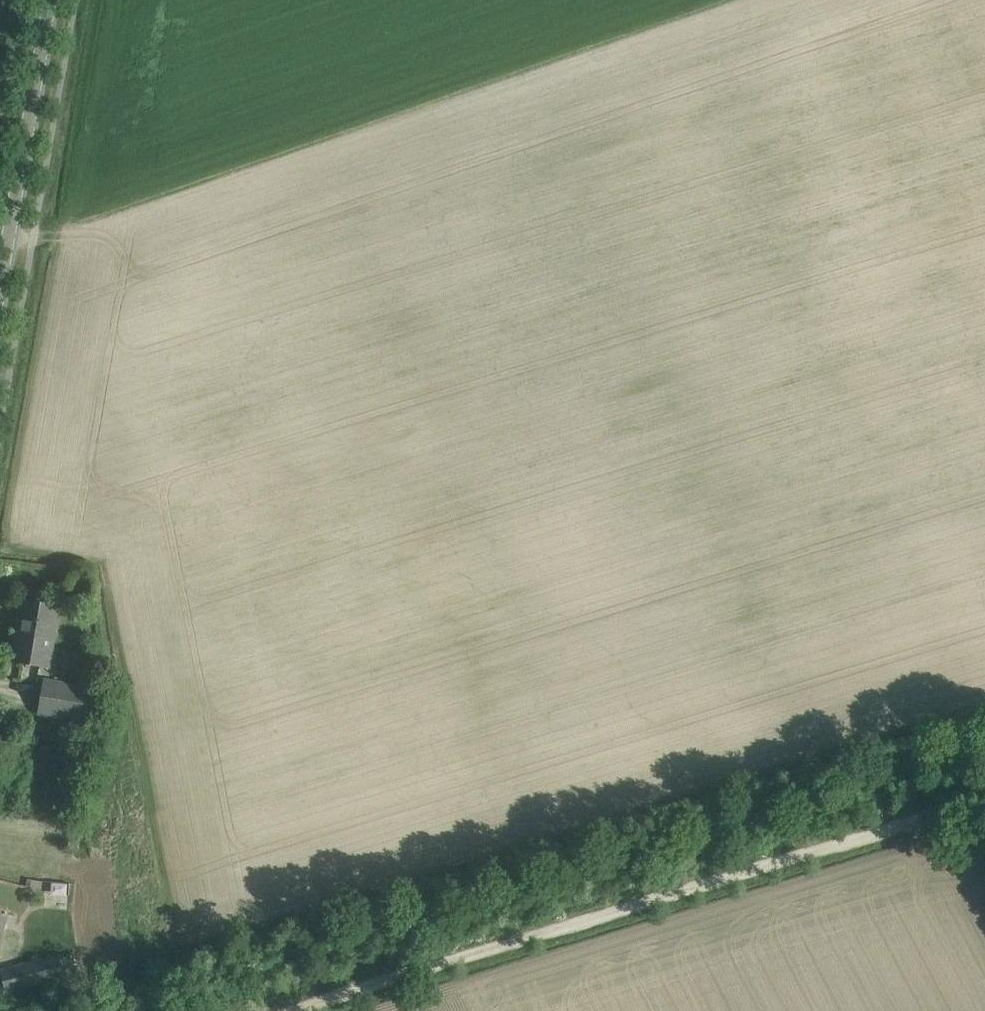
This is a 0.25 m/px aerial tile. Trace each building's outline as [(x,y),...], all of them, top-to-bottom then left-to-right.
[(47,666),(57,607),(23,601),(20,619),(24,620),(17,661),(47,666)] [(91,689),(44,681),(38,714),(86,722),(91,689)] [(58,955),(0,971),(6,994),(64,978),(64,977),(59,959),(58,955)]
